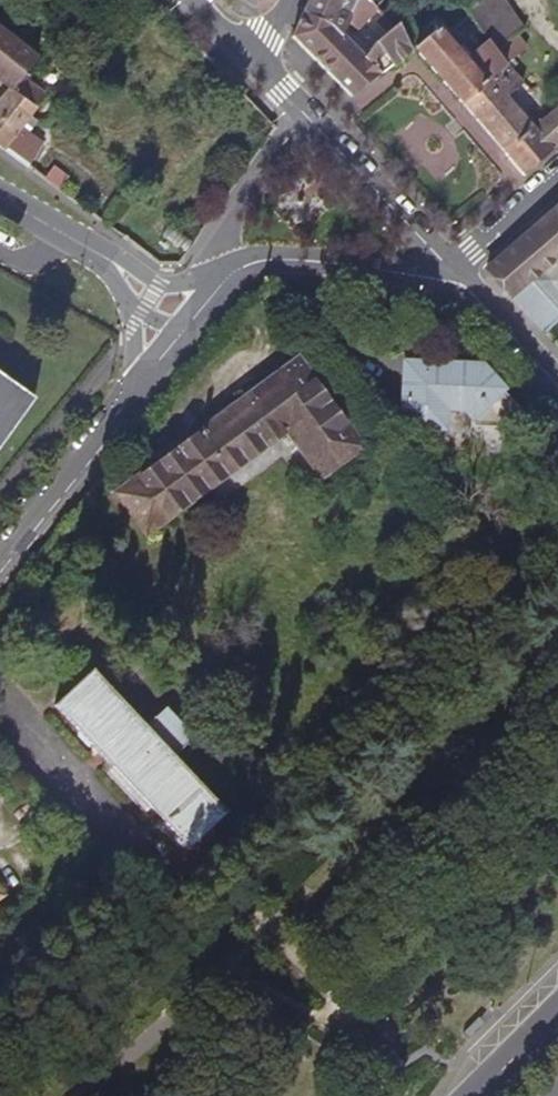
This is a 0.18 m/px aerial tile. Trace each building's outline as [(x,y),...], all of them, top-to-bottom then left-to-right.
[(260,10),(277,7),(280,0),(250,0),(260,10)] [(346,43),(352,37),(376,11),(375,10),(364,0),(359,0),(341,38),(330,25),(304,13),(294,38),(324,68),(353,97),(379,77),(362,56),(380,40),(376,36),(364,47),(358,52),(346,43)] [(304,13),(330,25),(341,38),(359,0),(310,0),(304,13)] [(375,10),(384,1),(385,0),(364,0),(375,10)] [(398,17),(415,2),(413,1),(412,0),(393,0),(388,6),(398,17)] [(469,14),(481,0),(457,0),(469,14)] [(489,43),(507,69),(464,105),(476,119),(525,176),(557,147),(557,108),(533,130),(507,99),(522,85),(511,72),(518,65),(514,60),(528,50),(518,36),(526,31),(524,27),(522,29),(504,0),(481,0),(469,14),(489,43)] [(393,29),(383,18),(376,25),(386,35),(393,29)] [(407,56),(409,53),(396,27),(393,29),(386,35),(385,37),(403,58),(407,56)] [(443,81),(464,105),(507,69),(489,43),(470,59),(451,37),(447,41),(438,30),(416,49),(443,81)] [(29,169),(44,144),(31,135),(38,123),(31,118),(47,96),(24,77),(37,60),(0,31),(0,82),(10,90),(0,101),(0,148),(29,169)] [(346,43),(358,52),(364,47),(352,37),(346,43)] [(403,58),(385,37),(380,40),(362,56),(379,77),(403,58)] [(545,333),(557,321),(557,314),(529,283),(557,258),(557,209),(488,270),(510,295),(545,333)] [(299,360),(118,494),(147,536),(288,433),(321,478),(362,447),(299,360)] [(482,368),(407,364),(404,425),(443,427),(444,408),(465,408),(473,416),(472,426),(526,429),(527,417),(502,389),(482,368)] [(30,405),(0,382),(0,448),(30,405)] [(191,850),(227,814),(175,759),(195,738),(168,710),(146,728),(93,671),(56,706),(191,850)]
